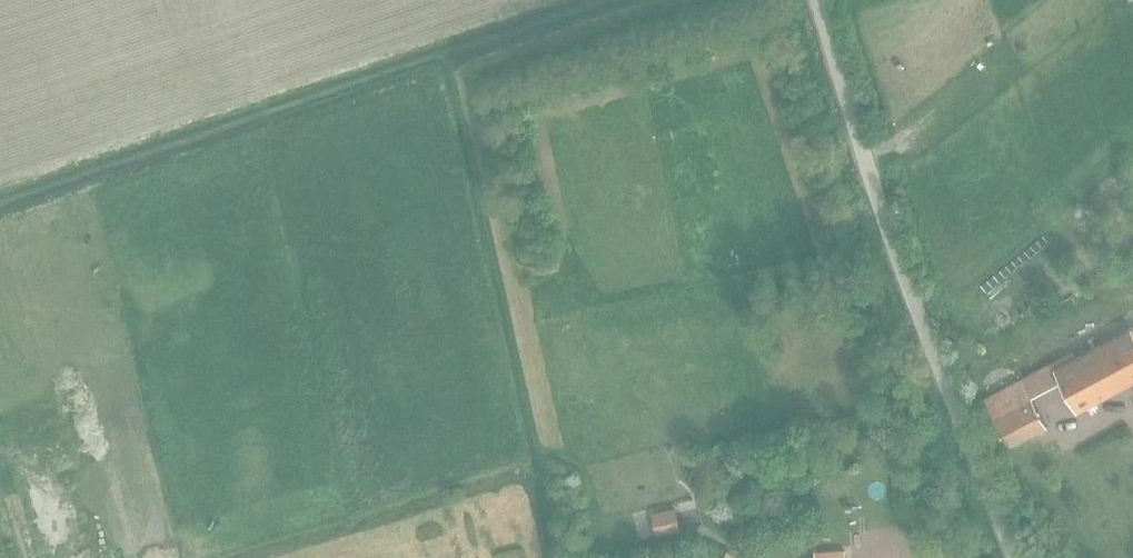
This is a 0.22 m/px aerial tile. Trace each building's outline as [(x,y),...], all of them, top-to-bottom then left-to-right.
[(1132,380),(1132,326),(1051,369),(1073,411),(1132,380)] [(1006,447),(1054,422),(1040,393),(1029,399),(1019,380),(981,399),(1006,447)] [(651,512),(657,534),(681,528),(676,506),(651,512)]
